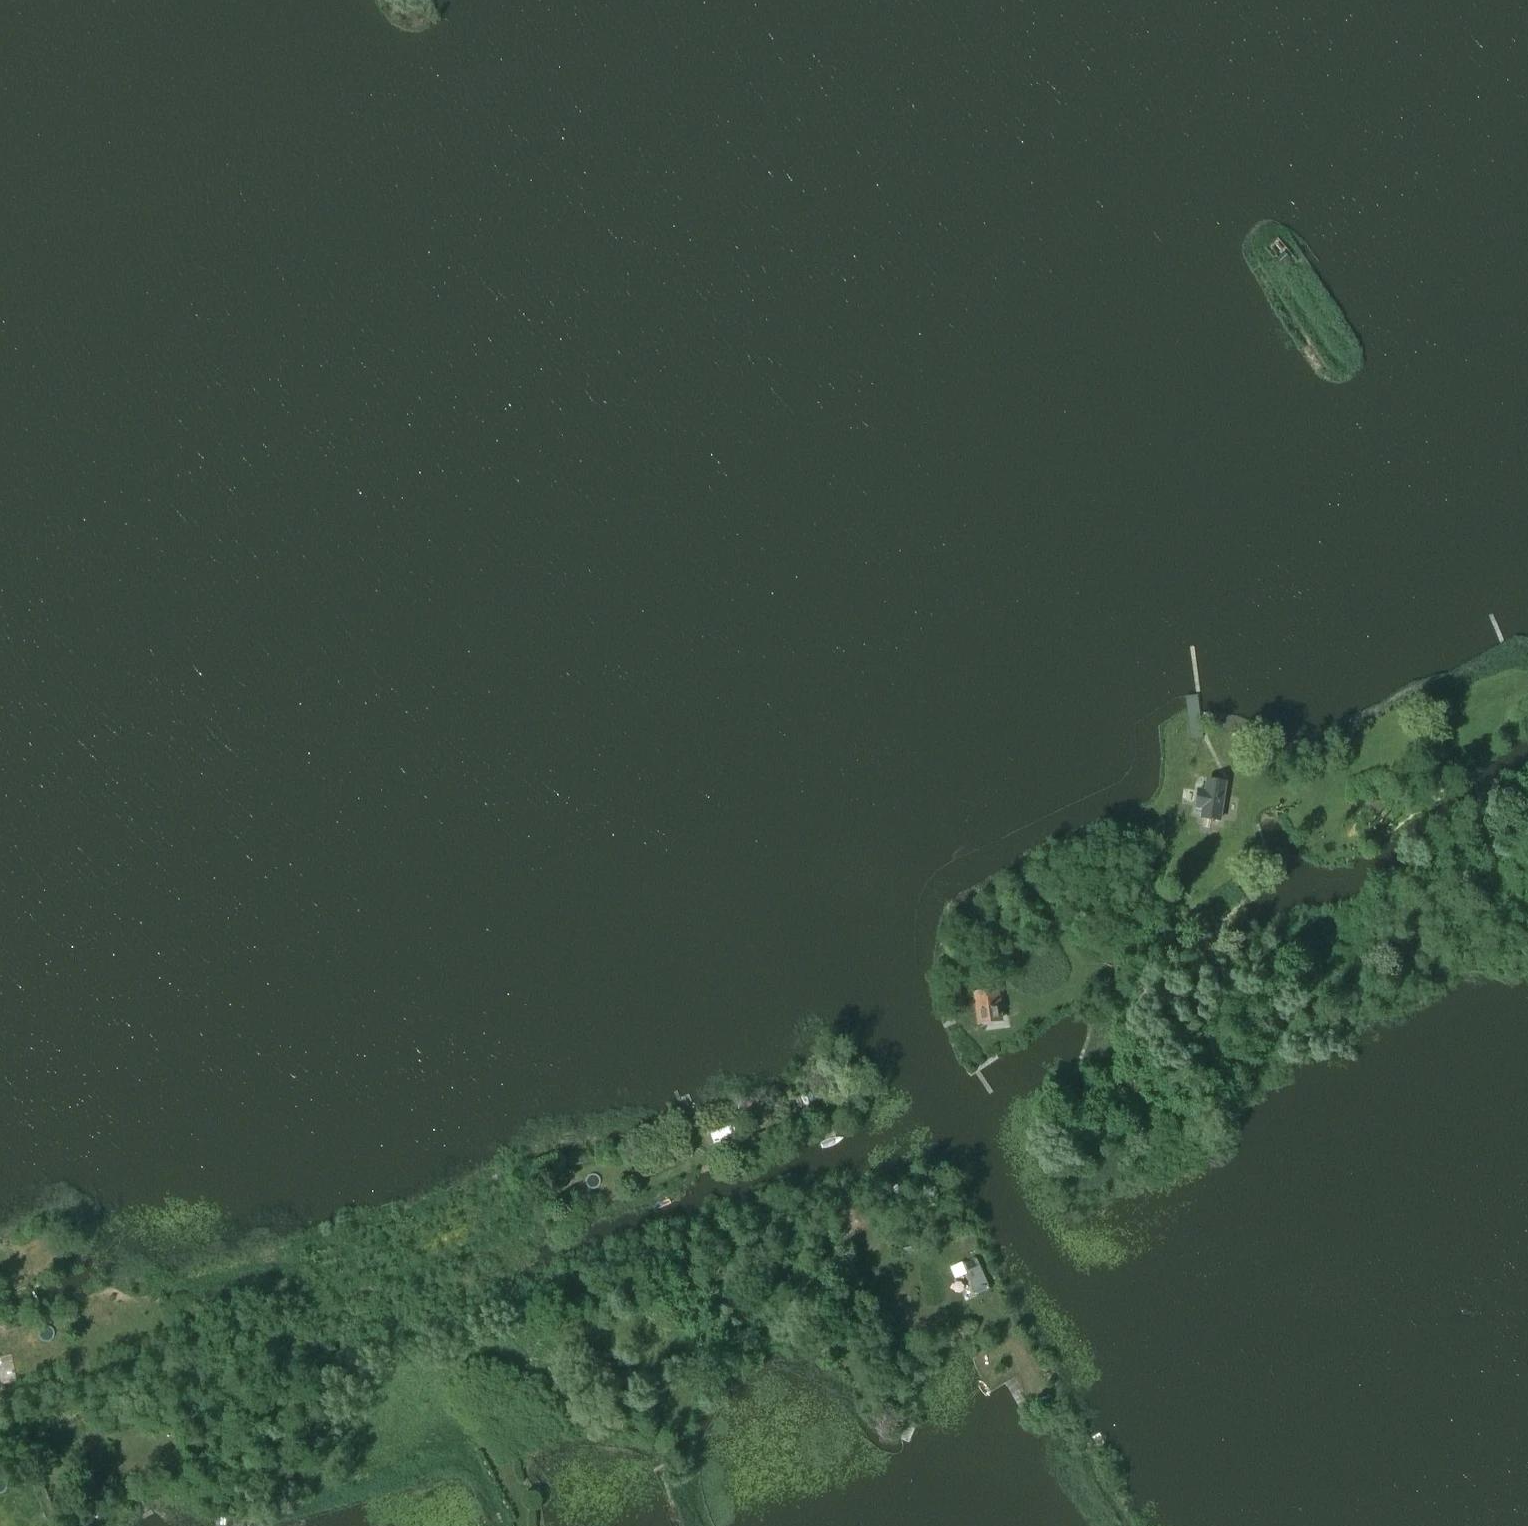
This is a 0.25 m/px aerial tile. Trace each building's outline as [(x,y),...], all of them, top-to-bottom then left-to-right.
[(1198,788),(1195,809),(1202,810),(1201,819),(1222,822),(1227,783),(1206,780),(1204,789),(1198,788)] [(1000,989),(973,993),(977,1025),(1004,1022),(1000,989)] [(547,1177),(554,1183),(562,1174),(555,1168),(547,1177)] [(975,1295),(989,1288),(975,1258),(961,1265),(975,1295)] [(619,1374),(622,1383),(634,1378),(630,1369),(619,1374)]
